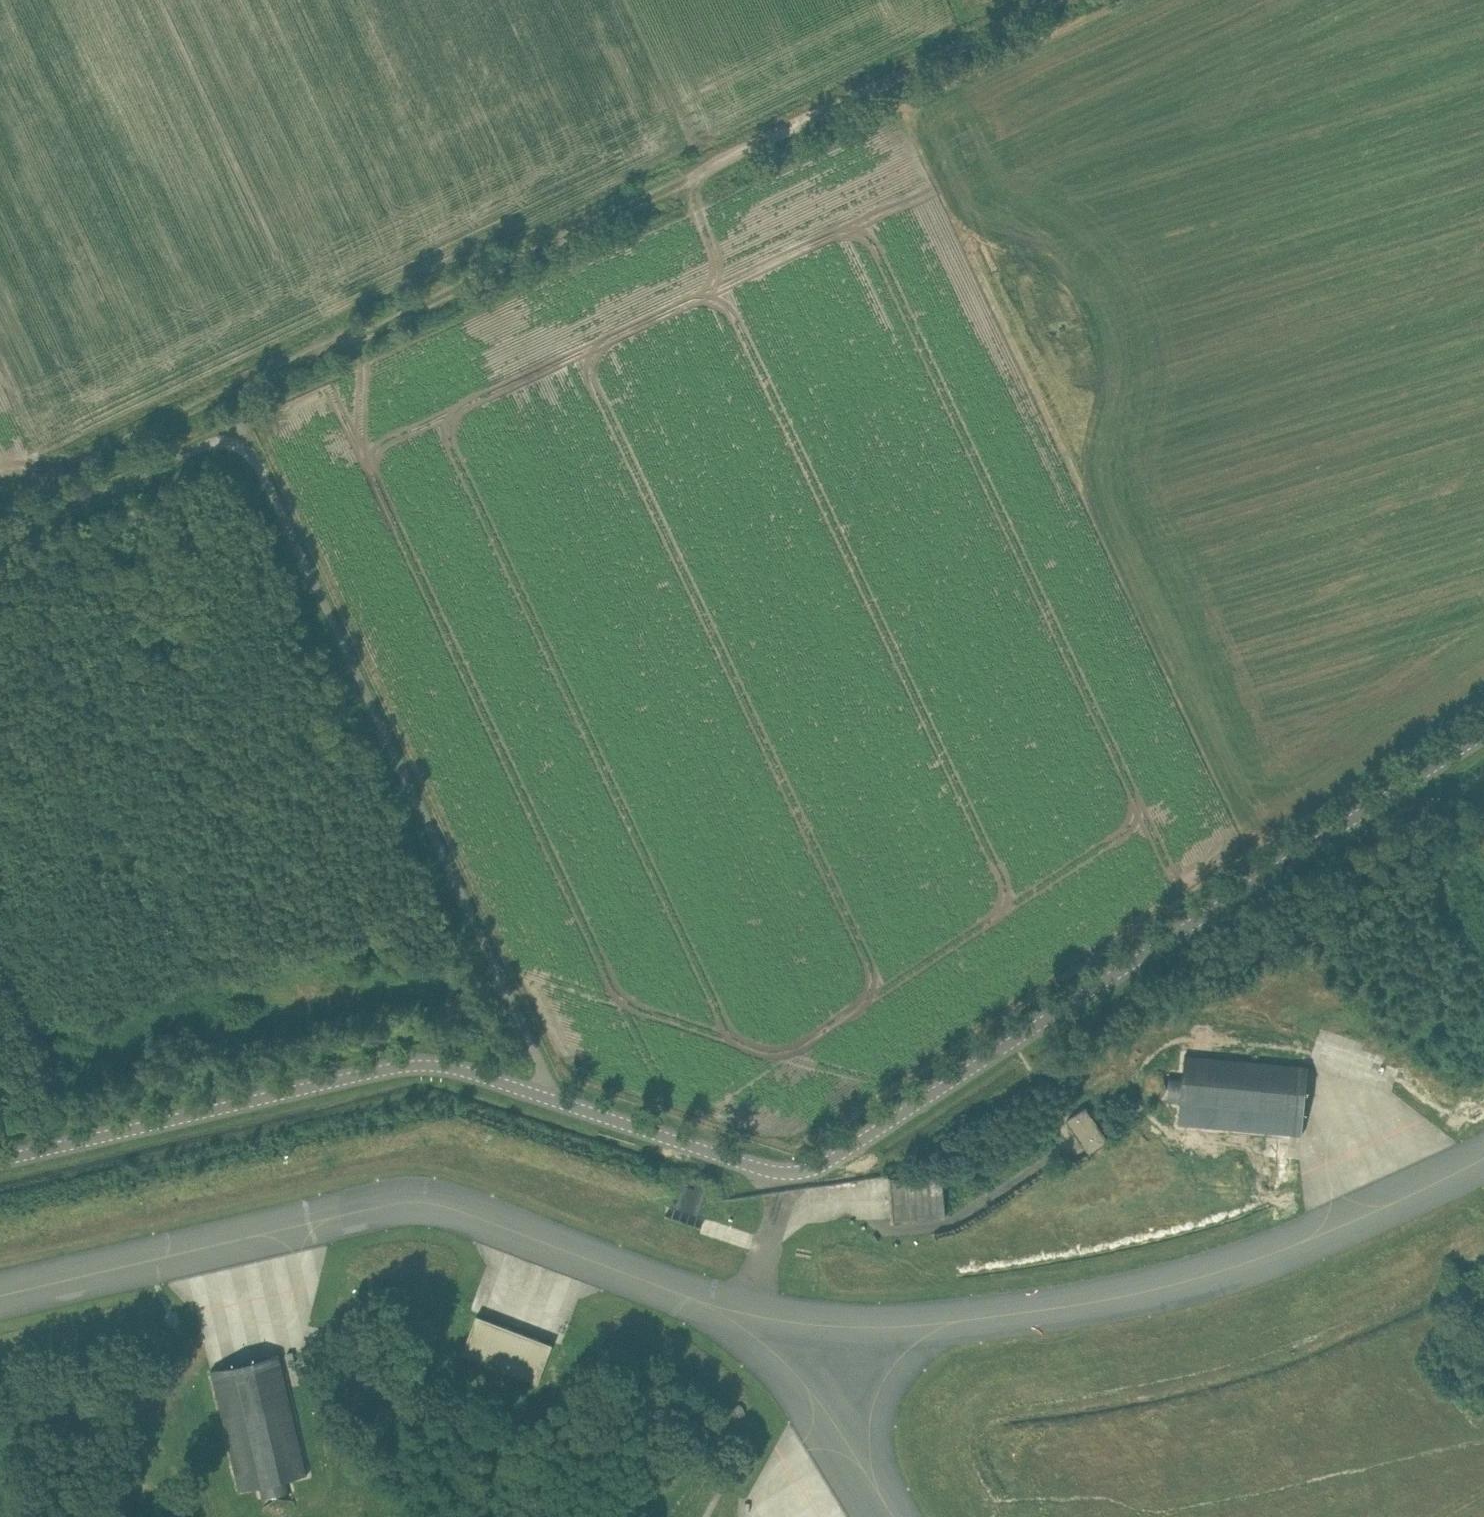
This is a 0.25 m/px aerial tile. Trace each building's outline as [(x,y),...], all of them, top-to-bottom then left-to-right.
[(1167,1102),(1181,1103),(1179,1123),(1302,1135),(1308,1065),(1185,1053),(1183,1073),(1170,1072),(1167,1102)] [(1107,1140),(1086,1107),(1068,1119),(1089,1152),(1107,1140)] [(462,1353),(538,1382),(553,1343),(477,1314),(462,1353)] [(239,1490),(258,1485),(261,1499),(291,1492),(288,1479),(307,1474),(287,1387),(280,1353),(211,1369),(239,1490)]
